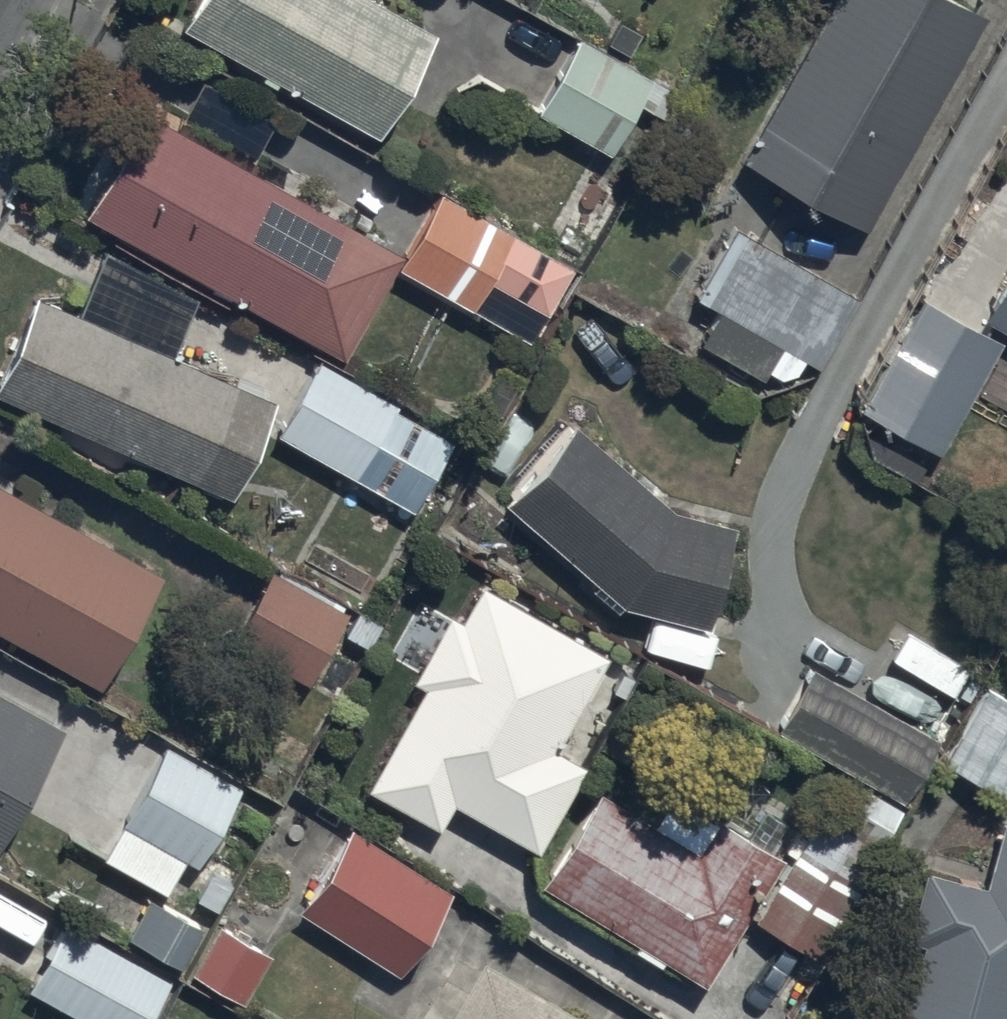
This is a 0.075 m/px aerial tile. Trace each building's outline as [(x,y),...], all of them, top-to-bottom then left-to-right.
[(387,0),(187,0),(176,19),(371,129),(430,24),(387,0)] [(976,6),(964,0),(820,0),(736,149),(857,217),(976,6)] [(644,70),(572,31),(530,106),(603,146),(644,70)] [(396,244),(135,102),(78,208),(338,349),(396,244)] [(565,260),(433,186),(391,259),(524,333),(565,260)] [(853,290),(730,216),(687,286),(715,304),(697,334),(755,369),(774,338),(810,359),(853,290)] [(975,313),(1006,331),(1006,256),(975,313)] [(29,283),(0,348),(0,389),(226,488),(269,388),(29,283)] [(995,332),(915,288),(852,400),(932,444),(995,332)] [(445,425),(312,350),(270,423),(404,498),(445,425)] [(666,499),(566,413),(496,493),(614,595),(702,619),(730,516),(666,499)] [(0,480),(0,628),(89,678),(153,567),(0,480)] [(343,603),(265,561),(225,635),(303,676),(343,603)] [(420,677),(364,777),(432,815),(444,794),(532,843),(582,754),(555,739),(607,646),(475,573),(455,608),(445,603),(408,670),(420,677)] [(929,729),(804,659),(769,721),(893,792),(929,729)] [(980,676),(937,753),(1000,787),(1006,774),(1006,691),(980,676)] [(56,717),(0,686),(0,817),(56,717)] [(236,777),(160,734),(115,813),(191,856),(236,777)] [(690,839),(591,780),(534,874),(697,972),(774,845),(710,807),(690,839)] [(883,830),(820,791),(748,907),(811,946),(883,830)] [(889,1018),(1006,1018),(1006,808),(999,806),(979,880),(919,864),(900,935),(910,938),(889,1018)] [(347,821),(293,906),(391,969),(445,883),(347,821)] [(58,913),(21,981),(90,1018),(136,1018),(163,970),(58,913)] [(265,945),(210,916),(184,964),(239,994),(265,945)] [(453,1018),(562,1018),(480,972),(453,1018)]
